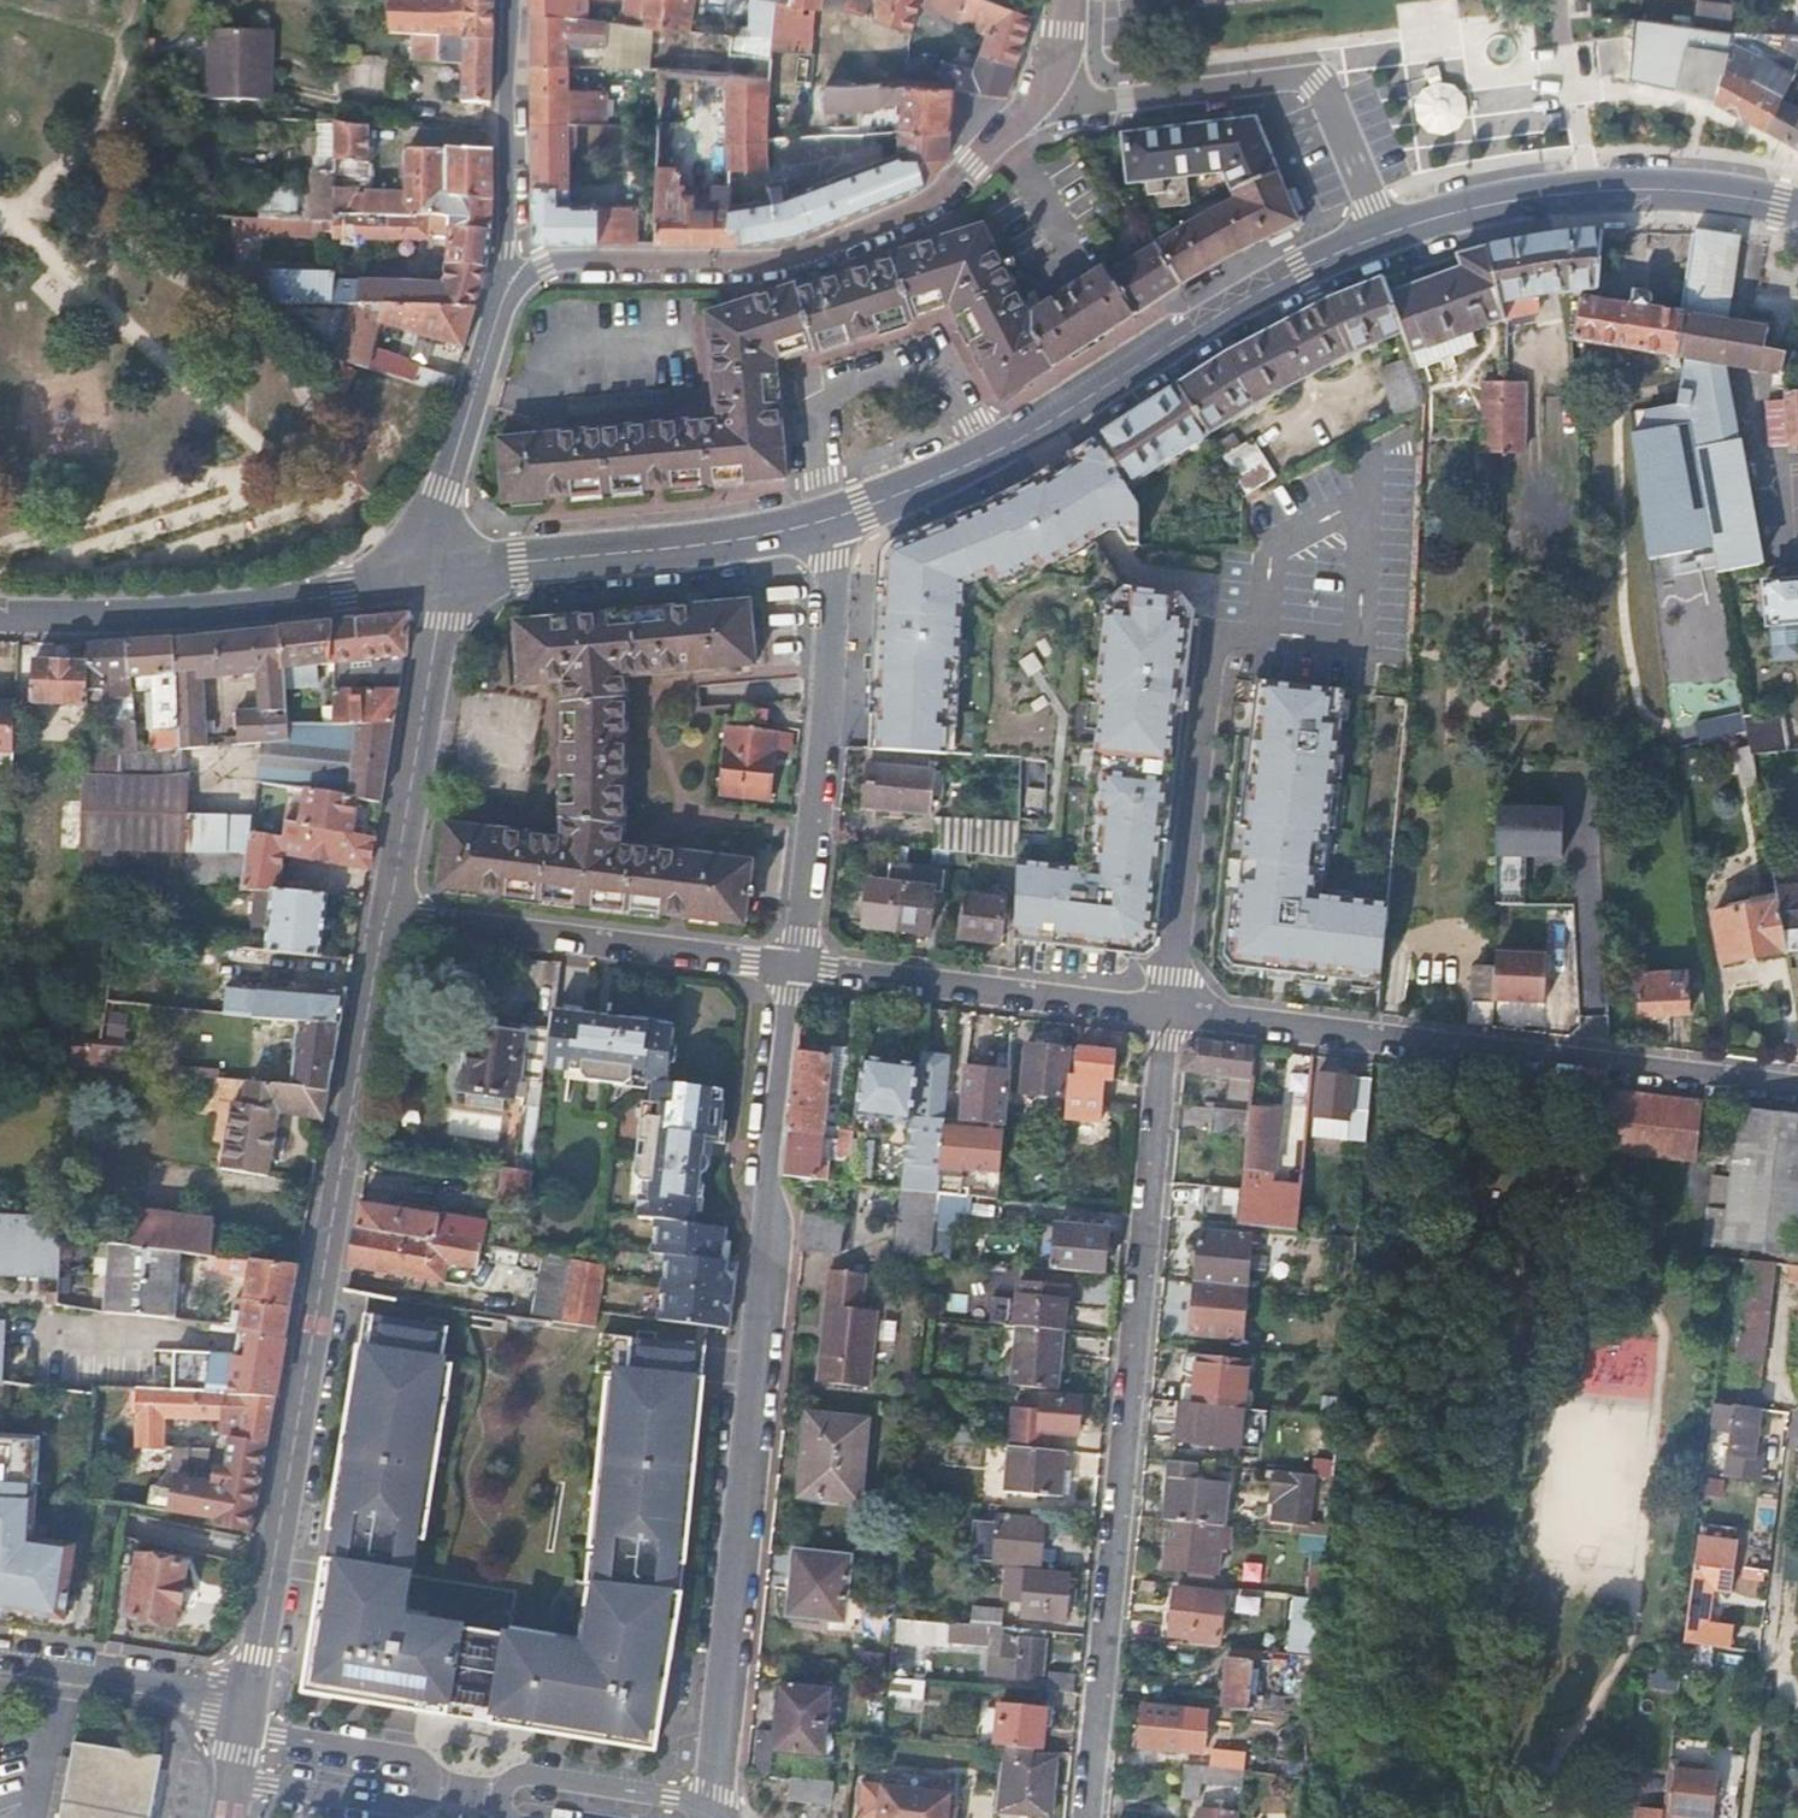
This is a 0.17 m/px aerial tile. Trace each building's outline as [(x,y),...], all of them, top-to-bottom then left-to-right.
[(387,34),(408,35),(492,41),(493,0),(383,0),(387,34)] [(530,13),(586,20),(587,0),(530,0),(530,13)] [(681,32),(688,33),(692,0),(646,0),(646,8),(682,14),(681,32)] [(771,0),(752,0),(749,36),(774,39),(780,2),(771,0)] [(824,0),(792,0),(791,3),(791,5),(817,9),(823,9),(824,0)] [(1016,67),(1031,17),(993,0),(849,0),(845,12),(912,31),(922,4),(986,35),(981,53),(1016,67)] [(773,49),(811,52),(817,9),(791,5),(791,3),(780,2),(774,39),(773,49)] [(1694,28),(1731,32),(1733,7),(1703,3),(1699,5),(1696,8),(1694,28)] [(644,27),(678,31),(681,32),(682,14),(646,8),(645,14),(644,27)] [(620,17),(619,24),(644,27),(645,14),(627,12),(626,17),(620,17)] [(530,13),(531,67),(567,68),(567,46),(605,47),(606,23),(586,20),(530,13)] [(1755,46),(1757,33),(1731,32),(1694,28),(1634,21),(1632,63),(1631,71),(1631,80),(1666,88),(1685,94),(1697,98),(1715,104),(1750,122),(1766,89),(1755,46)] [(638,71),(659,73),(675,74),(678,31),(644,27),(619,24),(606,23),(605,47),(605,70),(638,71)] [(1757,33),(1755,46),(1766,89),(1750,122),(1766,130),(1780,105),(1789,87),(1796,83),(1797,84),(1797,35),(1757,33)] [(203,35),(204,103),(267,102),(264,34),(203,35)] [(461,62),(460,103),(491,105),(492,41),(408,35),(409,60),(461,62)] [(767,81),(767,86),(812,87),(816,52),(811,52),(773,49),(771,59),(767,81)] [(938,86),(953,88),(1006,97),(1016,67),(981,53),(975,68),(943,62),(939,83),(938,86)] [(732,55),(731,78),(767,81),(771,59),(732,55)] [(531,67),(532,125),(578,127),(614,128),(614,120),(606,119),(607,95),(567,92),(567,68),(531,67)] [(657,130),(659,73),(638,71),(640,129),(657,130)] [(767,86),(767,81),(731,78),(729,78),(726,156),(718,156),(718,161),(726,162),(726,171),(767,170),(766,140),(767,86)] [(901,133),(947,131),(953,88),(938,86),(939,83),(910,81),(867,85),(828,85),(828,88),(827,112),(831,113),(831,118),(852,117),(852,112),(863,112),(864,134),(901,133)] [(1780,105),(1766,130),(1797,148),(1797,114),(1780,105)] [(1232,193),(1276,173),(1260,133),(1258,129),(1245,122),(1214,125),(1197,128),(1151,134),(1153,196),(1154,211),(1188,205),(1186,178),(1224,174),(1232,193)] [(334,125),(316,124),(315,156),(333,158),(334,125)] [(333,158),(332,174),(358,175),(358,164),(366,162),(368,126),(334,125),(333,158)] [(532,125),(532,187),(567,188),(569,187),(569,146),(579,146),(578,127),(532,125)] [(915,156),(927,183),(949,158),(950,131),(947,131),(901,133),(895,156),(895,159),(915,156)] [(1151,134),(1122,137),(1129,198),(1153,196),(1151,134)] [(358,192),(356,226),(435,230),(438,192),(493,201),(492,151),(445,147),(445,151),(406,148),(404,193),(358,192)] [(739,232),(739,246),(794,236),(913,190),(927,183),(915,156),(895,159),(895,156),(885,159),(862,169),(794,194),(789,178),(777,181),(783,198),(727,209),(727,231),(739,232)] [(655,171),(652,245),(739,246),(739,232),(727,231),(727,209),(726,190),(713,190),(712,212),(691,212),(692,197),(683,196),(683,187),(676,187),(676,171),(655,171)] [(332,174),(309,173),(307,224),(356,226),(358,192),(358,175),(332,174)] [(1155,247),(1177,288),(1231,257),(1288,230),(1294,216),(1276,173),(1232,193),(1235,202),(1193,224),(1155,247)] [(567,188),(532,187),(532,242),(536,245),(634,245),(634,209),(571,208),(567,205),(558,205),(559,196),(567,196),(567,188)] [(435,230),(493,233),(493,201),(438,192),(435,230)] [(257,194),(256,221),(294,223),(294,194),(257,194)] [(639,245),(651,246),(652,211),(640,211),(639,245)] [(236,271),(235,281),(269,306),(351,309),(475,311),(487,269),(493,233),(435,230),(356,226),(307,224),(294,223),(256,221),(232,220),(232,235),(449,245),(440,288),(332,284),(332,275),(236,271)] [(949,307),(999,403),(1053,370),(1034,341),(1031,339),(1030,316),(981,230),(956,239),(897,259),(894,260),(894,265),(886,267),(830,285),(795,296),(794,292),(711,322),(719,426),(501,445),(505,507),(682,490),(706,488),(717,487),(787,480),(778,364),(816,352),(817,357),(907,325),(913,323),(914,317),(949,307)] [(1532,242),(1488,250),(1500,307),(1538,298),(1565,295),(1597,292),(1603,234),(1598,234),(1565,237),(1532,242)] [(1783,393),(1782,376),(1783,354),(1764,352),(1767,329),(1747,325),(1725,322),(1735,241),(1692,235),(1690,251),(1686,284),(1684,303),(1683,315),(1686,316),(1679,360),(1773,375),(1775,393),(1783,393)] [(1109,277),(1134,316),(1177,288),(1155,247),(1109,277)] [(1389,297),(1402,335),(1410,359),(1414,370),(1476,348),(1471,333),(1503,321),(1500,307),(1488,250),(1457,258),(1461,270),(1389,297)] [(1686,284),(1690,251),(1681,251),(1677,283),(1686,284)] [(1034,341),(1053,370),(1134,316),(1109,277),(1104,269),(1033,314),(1034,341)] [(1233,354),(1178,389),(1208,436),(1233,420),(1264,401),(1355,353),(1402,335),(1389,297),(1383,282),(1321,306),(1288,324),(1266,336),(1233,354)] [(1631,308),(1624,351),(1668,358),(1667,368),(1681,370),(1679,360),(1686,316),(1683,315),(1684,303),(1674,302),(1673,314),(1652,311),(1653,302),(1651,298),(1647,295),(1644,294),(1632,293),(1631,308)] [(1571,343),(1622,351),(1624,351),(1631,308),(1597,302),(1578,300),(1571,343)] [(319,332),(314,343),(337,362),(368,372),(373,356),(382,328),(464,350),(475,311),(351,309),(341,343),(319,332)] [(1787,355),(1786,362),(1786,372),(1797,374),(1797,356),(1787,355)] [(415,388),(420,371),(373,356),(368,372),(415,388)] [(1414,370),(1410,359),(1380,369),(1395,414),(1395,418),(1423,409),(1424,396),(1414,370)] [(441,396),(450,399),(455,381),(420,371),(415,388),(441,396)] [(1483,453),(1502,454),(1502,386),(1483,386),(1483,453)] [(1502,386),(1502,454),(1524,454),(1525,387),(1502,386)] [(1178,389),(1095,442),(1126,490),(1206,438),(1208,436),(1178,389)] [(1786,447),(1797,446),(1797,395),(1784,396),(1784,402),(1786,447)] [(1771,447),(1786,447),(1784,402),(1768,403),(1771,447)] [(1126,490),(1095,442),(1081,451),(1063,463),(1027,487),(982,508),(918,535),(892,544),(884,551),(882,556),(880,562),(870,751),(1018,764),(1017,832),(1016,862),(1015,941),(1145,956),(1155,948),(1193,614),(1179,597),(1126,591),(1093,541),(1108,533),(1109,532),(1119,532),(1128,546),(1138,547),(1139,508),(1126,490)] [(1249,443),(1221,461),(1240,489),(1245,497),(1272,479),(1249,443)] [(1706,504),(1717,571),(1759,570),(1737,445),(1696,451),(1697,454),(1706,504)] [(1681,474),(1679,475),(1685,507),(1706,504),(1697,454),(1678,457),(1681,474)] [(1658,609),(1667,686),(1720,679),(1707,574),(1654,580),(1658,609)] [(1750,589),(1755,630),(1761,629),(1764,662),(1797,658),(1793,625),(1797,625),(1797,584),(1750,589)] [(753,601),(687,609),(666,611),(521,625),(525,687),(567,684),(570,704),(562,837),(449,823),(442,885),(746,921),(754,860),(624,844),(628,824),(633,699),(631,677),(761,665),(753,601)] [(408,616),(356,622),(357,638),(336,642),(338,665),(343,664),(341,709),(340,726),(360,727),(396,726),(406,668),(408,659),(408,616)] [(356,622),(279,630),(291,672),(295,671),(338,665),(336,642),(357,638),(356,622)] [(279,630),(174,642),(175,676),(178,731),(179,748),(182,748),(203,746),(203,737),(206,736),(206,726),(204,722),(202,683),(258,671),(260,710),(237,711),(238,736),(232,737),(231,745),(263,743),(290,742),(291,726),(293,699),(295,671),(291,672),(279,630)] [(174,642),(126,645),(128,679),(152,678),(154,731),(178,731),(175,676),(174,642)] [(126,645),(90,647),(89,668),(87,692),(99,693),(99,701),(129,703),(129,697),(128,679),(126,645)] [(33,666),(32,705),(87,707),(87,692),(89,668),(33,666)] [(1327,836),(1344,694),(1260,683),(1242,827),(1248,827),(1240,899),(1234,898),(1227,957),(1235,967),(1382,984),(1389,907),(1313,898),(1318,835),(1327,836)] [(309,698),(293,699),(291,726),(309,726),(309,698)] [(0,704),(0,767),(11,768),(14,705),(0,704)] [(766,726),(768,710),(742,707),(740,722),(766,726)] [(340,726),(341,709),(332,708),(330,726),(340,726)] [(1699,737),(1740,730),(1738,713),(1696,720),(1699,737)] [(1745,717),(1748,735),(1751,749),(1752,758),(1789,754),(1783,715),(1745,717)] [(123,753),(132,753),(130,720),(113,721),(115,754),(117,754),(123,753)] [(309,726),(291,726),(290,742),(263,743),(258,781),(310,792),(349,800),(360,727),(340,726),(330,726),(309,726)] [(381,806),(396,726),(360,727),(349,800),(358,802),(381,806)] [(754,797),(757,799),(759,800),(763,800),(767,798),(770,794),(771,790),(777,733),(731,728),(725,783),(751,786),(751,790),(751,792),(752,795),(754,797)] [(179,748),(178,731),(154,731),(151,731),(152,752),(179,750),(179,748)] [(152,752),(132,753),(123,753),(126,779),(184,776),(182,748),(179,748),(179,750),(152,752)] [(1752,758),(1751,749),(1738,752),(1745,789),(1758,787),(1752,758)] [(115,754),(84,756),(82,801),(79,850),(186,851),(188,814),(191,776),(184,776),(126,779),(123,753),(117,754),(115,754)] [(933,774),(868,767),(864,810),(929,816),(933,774)] [(723,795),(757,799),(754,797),(752,795),(751,792),(751,790),(751,786),(725,783),(723,795)] [(358,802),(349,800),(310,792),(304,819),(295,819),(294,824),(286,824),(284,833),(352,838),(358,802)] [(1563,810),(1497,809),(1497,857),(1527,858),(1562,858),(1563,810)] [(253,814),(188,814),(186,851),(248,851),(251,830),(253,814)] [(934,825),(931,853),(967,857),(1016,862),(1017,832),(934,825)] [(370,871),(375,840),(352,838),(284,833),(251,830),(248,851),(243,881),(242,888),(268,890),(279,892),(284,854),(370,871)] [(186,851),(79,850),(78,881),(243,881),(248,851),(186,851)] [(1773,868),(1797,865),(1797,860),(1797,855),(1771,857),(1773,868)] [(1527,858),(1497,857),(1496,905),(1525,906),(1527,858)] [(865,928),(900,932),(906,871),(890,869),(887,884),(870,883),(865,928)] [(945,875),(906,871),(900,932),(930,935),(935,891),(943,892),(945,875)] [(331,897),(279,892),(268,890),(267,899),(266,901),(262,928),(271,930),(267,950),(323,958),(331,897)] [(1779,904),(1785,934),(1797,933),(1797,893),(1778,895),(1779,904)] [(963,898),(958,940),(999,945),(1004,903),(963,898)] [(1722,967),(1789,955),(1785,934),(1779,904),(1713,916),(1722,967)] [(1789,955),(1797,954),(1797,933),(1785,934),(1789,955)] [(341,1028),(347,998),(260,985),(267,950),(192,944),(189,967),(221,974),(221,984),(234,986),(232,997),(133,987),(140,940),(118,938),(107,1004),(303,1026),(341,1028)] [(1546,956),(1495,954),(1495,969),(1494,1002),(1544,1004),(1546,956)] [(517,973),(520,960),(483,955),(482,968),(517,973)] [(1473,1003),(1494,1004),(1495,969),(1474,968),(1473,1003)] [(1685,972),(1637,974),(1639,1019),(1688,1017),(1685,972)] [(841,999),(827,997),(825,1012),(839,1014),(841,999)] [(669,1027),(550,1013),(547,1033),(542,1069),(580,1073),(585,1081),(621,1085),(629,1079),(658,1082),(663,1083),(669,1027)] [(330,1093),(341,1028),(303,1026),(292,1090),(330,1093)] [(542,1069),(547,1033),(520,1029),(518,1038),(474,1033),(465,1094),(522,1102),(522,1109),(536,1111),(542,1069)] [(122,1064),(123,1046),(73,1042),(72,1059),(122,1064)] [(1183,1070),(1185,1070),(1253,1080),(1255,1050),(1200,1043),(1185,1055),(1183,1070)] [(1068,1097),(1072,1051),(1028,1046),(1023,1093),(1068,1097)] [(1117,1056),(1072,1051),(1068,1097),(1067,1115),(1066,1120),(1102,1123),(1106,1081),(1114,1082),(1117,1056)] [(921,1052),(919,1067),(864,1060),(863,1071),(860,1070),(860,1074),(862,1074),(855,1126),(861,1133),(878,1135),(881,1120),(912,1123),(903,1191),(905,1191),(936,1195),(943,1127),(949,1074),(951,1056),(921,1052)] [(830,1056),(797,1053),(793,1091),(826,1094),(830,1056)] [(983,1074),(967,1073),(962,1121),(1005,1126),(1005,1123),(1007,1098),(1009,1071),(983,1069),(983,1074)] [(1365,1141),(1371,1081),(1319,1076),(1315,1118),(1350,1121),(1348,1140),(1365,1141)] [(719,1089),(663,1083),(658,1082),(654,1112),(646,1121),(640,1171),(647,1184),(640,1251),(647,1253),(644,1287),(661,1290),(659,1319),(726,1328),(734,1259),(718,1256),(722,1224),(691,1220),(702,1136),(714,1137),(719,1089)] [(325,1122),(330,1093),(292,1090),(247,1085),(244,1104),(231,1105),(221,1171),(269,1179),(280,1115),(325,1122)] [(826,1094),(793,1091),(789,1131),(822,1134),(826,1094)] [(1701,1104),(1613,1093),(1610,1120),(1607,1151),(1694,1161),(1701,1104)] [(1249,1112),(1221,1109),(1218,1133),(1247,1136),(1249,1112)] [(1704,1245),(1797,1254),(1797,1115),(1739,1109),(1727,1213),(1708,1211),(1704,1245)] [(1247,1136),(1242,1187),(1240,1212),(1239,1225),(1297,1232),(1302,1189),(1274,1186),(1275,1175),(1277,1144),(1273,1143),(1275,1113),(1250,1110),(1249,1112),(1247,1136)] [(1348,1140),(1350,1121),(1315,1118),(1313,1136),(1348,1140)] [(961,1129),(943,1127),(936,1195),(936,1197),(968,1200),(968,1192),(962,1191),(964,1173),(1000,1177),(1005,1126),(962,1121),(961,1129)] [(843,1123),(842,1131),(840,1141),(839,1144),(852,1146),(854,1133),(849,1125),(843,1123)] [(822,1134),(789,1131),(784,1174),(785,1177),(816,1180),(818,1178),(822,1137),(822,1134)] [(851,1158),(852,1146),(839,1144),(838,1156),(851,1158)] [(871,1149),(853,1148),(850,1172),(868,1174),(871,1149)] [(366,1156),(365,1165),(375,1166),(376,1158),(366,1156)] [(523,1205),(529,1164),(514,1162),(513,1174),(503,1173),(498,1202),(523,1205)] [(1303,1178),(1275,1175),(1274,1186),(1302,1189),(1303,1178)] [(1242,1187),(1206,1184),(1204,1209),(1240,1212),(1242,1187)] [(936,1197),(936,1195),(905,1191),(900,1223),(897,1251),(931,1255),(933,1233),(936,1197)] [(968,1200),(936,1197),(933,1233),(967,1235),(972,1200),(968,1200)] [(354,1231),(477,1249),(478,1246),(481,1225),(434,1218),(436,1205),(393,1199),(391,1211),(358,1206),(354,1231)] [(844,1219),(803,1216),(801,1234),(842,1238),(844,1219)] [(57,1277),(59,1240),(60,1222),(0,1219),(0,1274),(57,1277)] [(207,1260),(213,1261),(217,1228),(135,1219),(132,1249),(132,1251),(175,1257),(207,1260)] [(1042,1262),(1041,1270),(1105,1276),(1109,1233),(1057,1228),(1054,1263),(1042,1262)] [(354,1231),(347,1270),(361,1272),(373,1274),(463,1288),(466,1270),(474,1271),(477,1249),(354,1231)] [(1202,1233),(1197,1284),(1248,1289),(1253,1238),(1202,1233)] [(842,1238),(801,1234),(799,1252),(838,1256),(840,1253),(842,1238)] [(105,1314),(168,1322),(175,1257),(132,1251),(132,1249),(111,1247),(105,1314)] [(548,1323),(593,1329),(596,1329),(597,1315),(603,1266),(541,1256),(532,1320),(548,1323)] [(286,1342),(299,1269),(252,1264),(251,1266),(213,1261),(207,1260),(208,1273),(217,1274),(220,1278),(248,1282),(245,1306),(234,1305),(231,1329),(234,1329),(233,1338),(238,1336),(286,1342)] [(1773,1264),(1747,1262),(1731,1381),(1757,1385),(1773,1264)] [(1783,1265),(1782,1281),(1797,1283),(1797,1266),(1783,1265)] [(863,1274),(834,1271),(827,1270),(826,1276),(815,1381),(866,1387),(874,1312),(859,1311),(863,1274)] [(1019,1279),(1014,1328),(1017,1328),(1062,1331),(1067,1284),(1019,1279)] [(1248,1289),(1197,1284),(1192,1334),(1243,1339),(1248,1289)] [(57,1293),(48,1293),(47,1305),(56,1305),(57,1293)] [(371,1314),(365,1348),(357,1347),(331,1518),(318,1604),(315,1623),(304,1690),(653,1748),(667,1661),(678,1594),(698,1386),(703,1352),(600,1341),(596,1377),(617,1379),(585,1648),(400,1618),(444,1327),(371,1314)] [(212,1336),(233,1338),(234,1329),(231,1329),(213,1327),(212,1336)] [(1067,1365),(1069,1333),(1062,1331),(1017,1328),(1011,1387),(1056,1392),(1059,1365),(1067,1365)] [(283,1363),(286,1342),(238,1336),(233,1338),(232,1358),(171,1356),(169,1394),(276,1399),(283,1363)] [(1194,1404),(1222,1407),(1234,1408),(1246,1409),(1251,1362),(1195,1356),(1188,1359),(1185,1372),(1192,1376),(1197,1377),(1194,1404)] [(268,1447),(276,1399),(169,1394),(135,1393),(134,1450),(163,1452),(163,1421),(187,1422),(220,1424),(222,1437),(231,1440),(268,1447)] [(1015,1449),(1030,1450),(1046,1451),(1048,1435),(1078,1437),(1081,1402),(1042,1398),(1041,1414),(1021,1412),(1020,1423),(1013,1423),(1010,1448),(1015,1449)] [(1194,1404),(1183,1403),(1180,1443),(1218,1446),(1222,1407),(1194,1404)] [(1736,1407),(1715,1404),(1712,1430),(1727,1432),(1729,1420),(1735,1421),(1736,1407)] [(1234,1408),(1222,1407),(1218,1446),(1230,1447),(1234,1408)] [(1761,1410),(1736,1407),(1735,1421),(1727,1478),(1751,1480),(1761,1410)] [(865,1423),(807,1416),(800,1482),(808,1483),(807,1496),(830,1499),(832,1485),(858,1488),(865,1423)] [(951,1429),(950,1443),(971,1444),(972,1431),(951,1429)] [(63,1621),(73,1545),(31,1539),(39,1438),(0,1435),(0,1612),(63,1621)] [(252,1534),(268,1447),(231,1440),(228,1455),(225,1472),(215,1470),(212,1485),(175,1480),(169,1513),(216,1519),(216,1527),(252,1534)] [(1015,1449),(1010,1448),(1006,1494),(1060,1499),(1065,1453),(1046,1451),(1030,1450),(1015,1449)] [(1200,1465),(1173,1463),(1165,1522),(1172,1523),(1223,1528),(1226,1528),(1229,1485),(1199,1481),(1200,1465)] [(1309,1526),(1314,1476),(1270,1472),(1268,1479),(1275,1481),(1274,1496),(1278,1496),(1275,1523),(1309,1526)] [(922,1505),(909,1503),(909,1509),(908,1513),(921,1514),(922,1505)] [(967,1560),(1034,1566),(1040,1566),(1040,1563),(1044,1522),(998,1518),(997,1527),(971,1524),(967,1560)] [(1223,1528),(1172,1523),(1167,1569),(1218,1574),(1223,1528)] [(1326,1538),(1327,1529),(1314,1528),(1313,1536),(1315,1537),(1326,1538)] [(1324,1568),(1326,1538),(1315,1537),(1312,1567),(1324,1568)] [(1698,1540),(1695,1568),(1685,1649),(1729,1651),(1731,1628),(1709,1625),(1712,1594),(1718,1591),(1731,1592),(1733,1572),(1737,1545),(1698,1540)] [(786,1613),(786,1620),(841,1626),(849,1560),(793,1554),(786,1613)] [(140,1558),(128,1620),(177,1628),(187,1566),(140,1558)] [(1759,1596),(1764,1572),(1739,1566),(1734,1591),(1759,1596)] [(1069,1575),(1006,1570),(1003,1604),(1024,1606),(1022,1618),(1065,1623),(1069,1575)] [(1310,1576),(1308,1597),(1309,1597),(1321,1597),(1323,1577),(1310,1576)] [(1190,1645),(1220,1648),(1224,1606),(1225,1595),(1197,1593),(1176,1590),(1171,1636),(1191,1638),(1190,1645)] [(1236,1612),(1259,1613),(1260,1595),(1236,1594),(1236,1612)] [(1320,1599),(1296,1597),(1291,1653),(1315,1655),(1318,1628),(1320,1599)] [(971,1607),(969,1626),(1001,1628),(1002,1610),(971,1607)] [(950,1624),(895,1620),(892,1644),(948,1648),(950,1624)] [(969,1626),(967,1626),(965,1645),(990,1647),(988,1676),(1043,1681),(1047,1632),(1001,1628),(969,1626)] [(1303,1656),(1296,1716),(1309,1717),(1315,1657),(1303,1656)] [(1229,1659),(1223,1709),(1255,1712),(1261,1667),(1255,1666),(1255,1662),(1229,1659)] [(1050,1675),(1048,1694),(1073,1696),(1074,1677),(1050,1675)] [(925,1682),(891,1679),(889,1697),(923,1701),(925,1682)] [(775,1754),(809,1757),(822,1758),(823,1750),(828,1692),(781,1689),(775,1754)] [(1045,1710),(1001,1705),(996,1746),(1041,1751),(1045,1710)] [(1191,1752),(1192,1727),(1183,1726),(1184,1711),(1143,1707),(1140,1747),(1191,1752)] [(159,1756),(70,1740),(56,1817),(148,1817),(159,1756)] [(1000,1750),(995,1812),(1047,1817),(1050,1817),(1056,1760),(1035,1757),(1036,1753),(1000,1750)] [(1195,1752),(1193,1767),(1224,1770),(1225,1755),(1195,1752)] [(1672,1761),(1666,1810),(1665,1817),(1705,1817),(1713,1817),(1717,1776),(1702,1775),(1703,1765),(1672,1761)] [(1193,1767),(1185,1766),(1184,1775),(1183,1783),(1181,1799),(1198,1801),(1199,1784),(1242,1788),(1244,1772),(1224,1770),(1193,1767)] [(831,1786),(790,1783),(788,1802),(829,1806),(831,1786)] [(951,1787),(924,1784),(923,1793),(881,1789),(878,1817),(948,1817),(951,1787)] [(881,1789),(862,1787),(858,1817),(878,1817),(881,1789)] [(1231,1805),(1230,1814),(1237,1814),(1240,1814),(1241,1806),(1231,1805)] [(1666,1810),(1640,1808),(1638,1817),(1665,1817),(1666,1810)]
